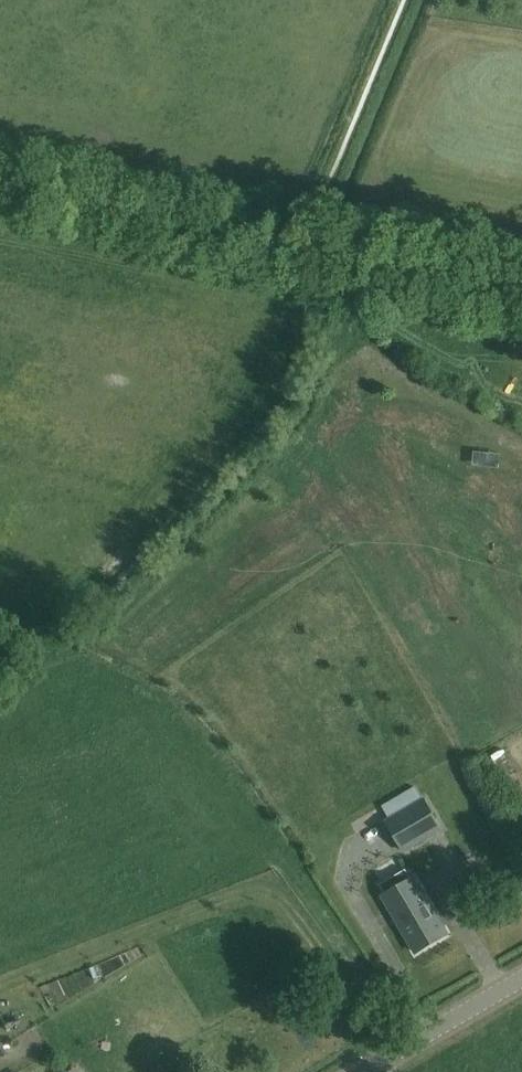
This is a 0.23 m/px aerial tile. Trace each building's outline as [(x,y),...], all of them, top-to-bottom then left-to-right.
[(404,853),(444,830),(425,798),(422,799),(414,787),(382,806),(389,818),(384,821),(404,853)] [(406,870),(380,885),(386,895),(383,896),(416,953),(447,934),(414,878),(412,879),(406,870)]
